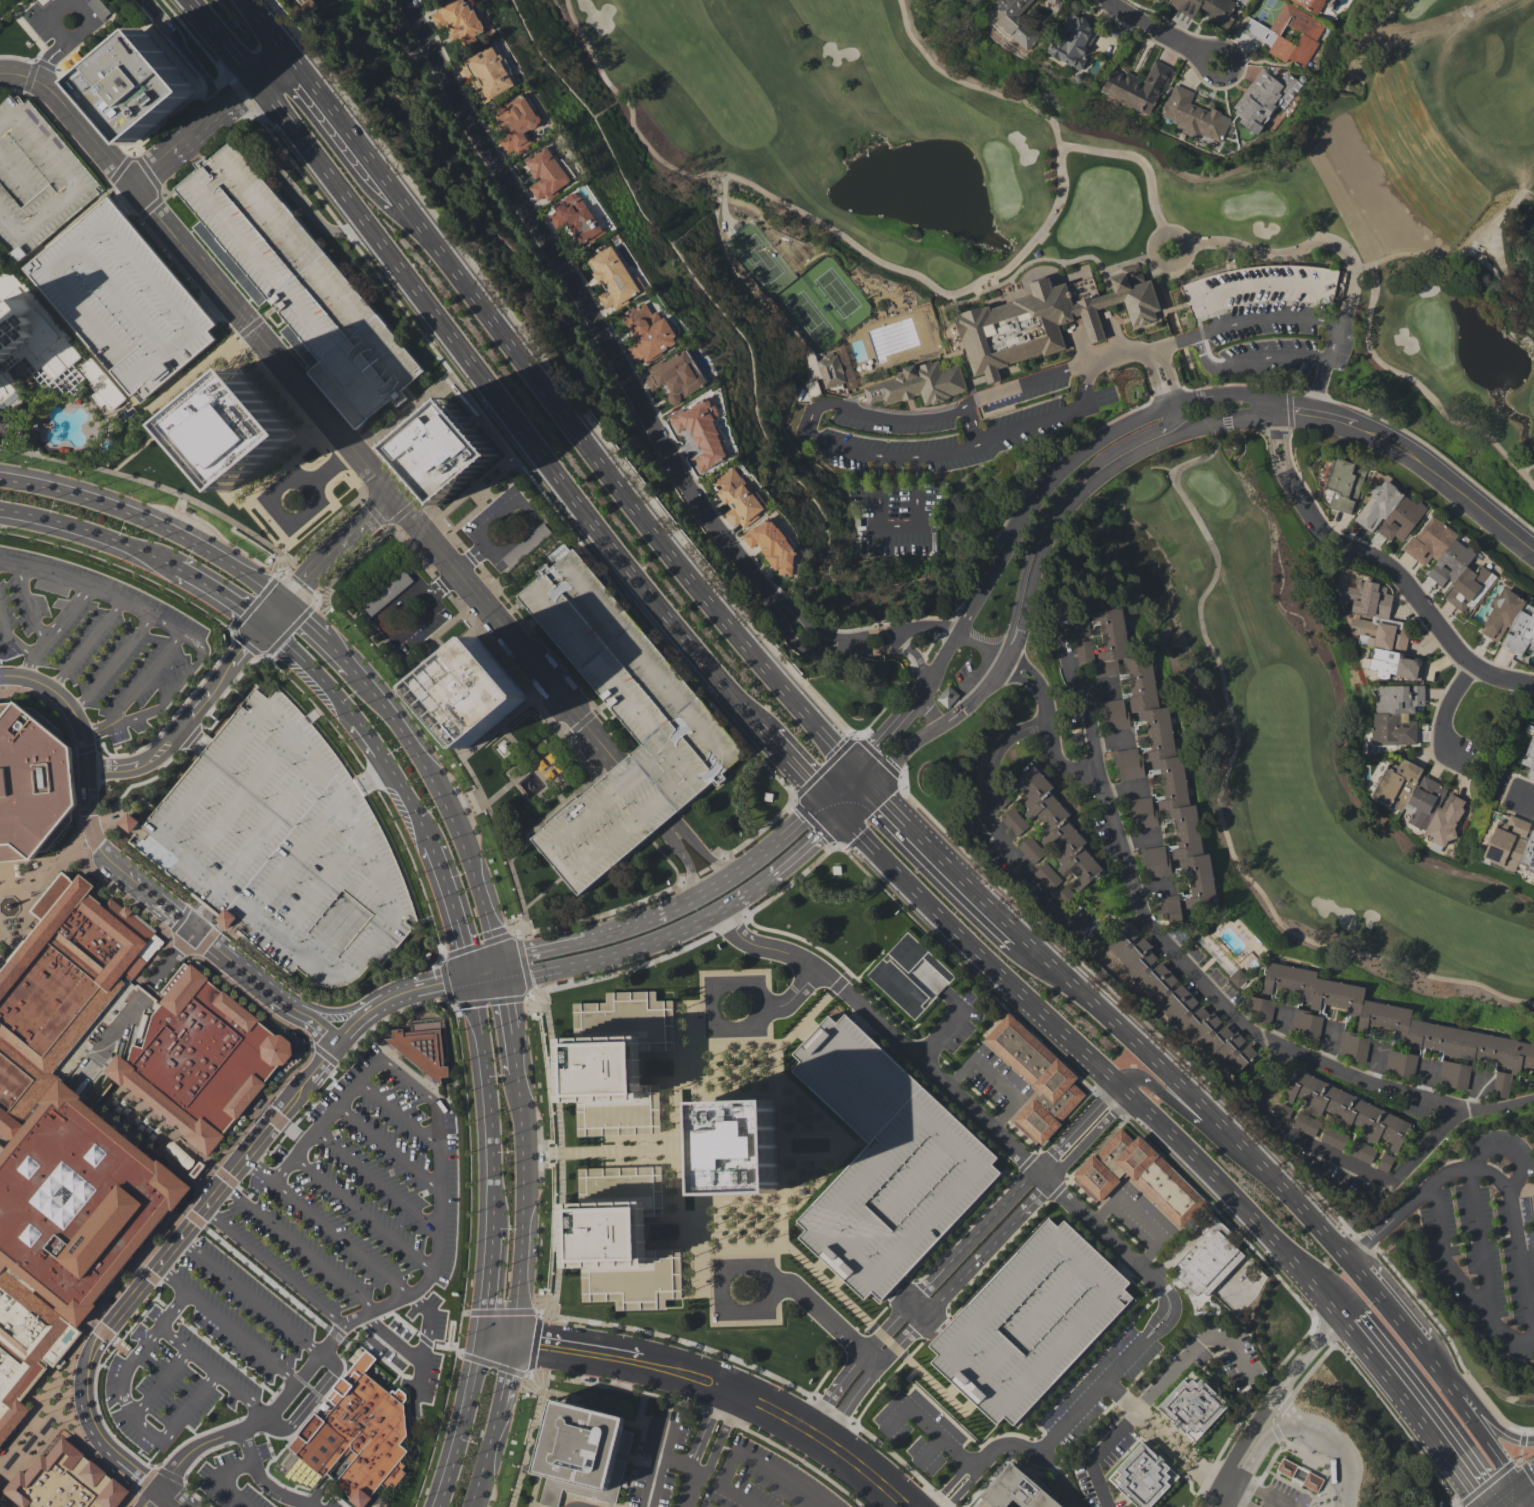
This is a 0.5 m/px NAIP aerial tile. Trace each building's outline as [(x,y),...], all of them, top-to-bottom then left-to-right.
[(86,3),(89,0),(101,0),(110,10),(101,19),(86,3)] [(437,28),(445,25),(454,44),(482,30),(468,0),(456,0),(430,12),(437,28)] [(1041,34),(1020,16),(1033,0),(998,0),(985,16),(1028,51),(1041,34)] [(1198,7),(1212,14),(1209,20),(1229,30),(1234,19),(1229,16),(1236,3),(1231,0),(1172,0),(1169,5),(1193,18),(1198,7)] [(1320,16),(1329,0),(1290,0),(1320,16)] [(1269,29),(1250,18),(1243,31),(1271,46),(1267,52),(1286,62),(1288,59),(1304,68),(1319,42),(1316,41),(1326,24),(1284,1),(1269,29)] [(1050,54),(1081,70),(1091,48),(1089,47),(1097,30),(1085,24),(1087,20),(1070,12),(1050,54)] [(148,27),(204,93),(140,147),(84,82),(148,27)] [(464,59),(467,64),(458,68),(464,81),(474,76),(479,88),(478,88),(484,101),(516,85),(497,44),(464,59)] [(1150,114),(1172,68),(1154,60),(1142,86),(1135,83),(1138,77),(1126,71),(1124,75),(1111,69),(1101,91),(1150,114)] [(1232,110),(1242,116),(1239,122),(1258,135),(1296,79),(1284,70),(1277,80),(1260,68),(1232,110)] [(1161,117),(1177,123),(1176,127),(1222,143),(1231,116),(1211,110),(1211,111),(1190,104),(1194,91),(1172,83),(1161,117)] [(14,260),(0,242),(0,102),(14,91),(22,101),(27,97),(102,190),(14,260)] [(539,125),(526,95),(490,111),(509,155),(532,145),(526,131),(539,125)] [(420,372),(399,389),(405,397),(394,406),(389,399),(353,427),(276,329),(285,322),(276,311),(267,318),(262,311),(269,305),(265,300),(256,307),(192,224),(199,219),(171,184),(205,158),(206,159),(235,136),(420,372)] [(524,160),(538,181),(528,187),(538,202),(570,181),(547,145),(524,160)] [(579,191),(545,211),(556,229),(566,223),(580,247),(604,232),(579,191)] [(141,396),(138,392),(128,399),(23,261),(112,194),(212,325),(208,328),(216,339),(141,396)] [(632,279),(612,245),(587,259),(605,291),(597,295),(605,309),(613,304),(615,307),(645,290),(638,276),(632,279)] [(952,317),(975,375),(983,372),(987,383),(1000,378),(997,370),(1064,344),(1057,325),(1080,316),(1091,343),(1106,337),(1095,310),(1121,299),(1133,329),(1157,320),(1154,312),(1161,309),(1149,278),(1144,280),(1137,262),(1108,274),(1113,288),(1073,304),(1064,282),(1052,286),(1048,275),(1028,283),(1031,292),(990,308),(988,302),(952,317)] [(1268,300),(1266,282),(1272,281),(1271,267),(1186,276),(1191,318),(1229,313),(1228,305),(1268,300)] [(6,413),(0,404),(0,276),(5,273),(17,270),(78,359),(95,359),(123,399),(106,410),(84,378),(75,385),(44,392),(23,362),(8,365),(17,405),(6,413)] [(635,362),(644,357),(647,361),(679,343),(659,309),(652,314),(645,301),(622,314),(637,340),(626,347),(635,362)] [(651,390),(663,384),(673,402),(706,385),(688,348),(648,368),(650,374),(644,377),(651,390)] [(863,386),(867,403),(882,399),(883,405),(921,394),(924,404),(967,391),(959,363),(941,368),(938,358),(902,368),(904,374),(863,386)] [(292,435),(223,489),(170,420),(239,366),(292,435)] [(810,397),(821,393),(816,380),(805,384),(810,397)] [(699,471),(729,457),(722,442),(723,441),(713,419),(719,417),(711,397),(669,416),(676,432),(688,426),(700,454),(692,457),(699,471)] [(441,506),(498,457),(449,400),(393,449),(441,506)] [(743,527),(765,511),(734,467),(711,483),(729,509),(724,513),(733,527),(739,523),(743,527)] [(1354,519),(1372,533),(1375,530),(1390,541),(1394,536),(1402,542),(1427,508),(1418,501),(1416,503),(1384,479),(1379,487),(1375,484),(1368,493),(1372,496),(1354,519)] [(1403,549),(1423,566),(1431,557),(1437,561),(1426,574),(1445,590),(1441,595),(1461,612),(1467,606),(1470,608),(1496,578),(1472,558),(1475,554),(1456,538),(1458,535),(1432,514),(1403,549)] [(792,576),(795,552),(774,522),(764,520),(741,536),(750,549),(757,544),(778,574),(792,576)] [(569,551),(563,543),(549,554),(556,562),(569,551)] [(574,892),(529,834),(618,763),(640,747),(518,592),(540,574),(537,569),(546,562),(549,566),(577,545),(744,758),(665,820),(574,892)] [(372,617),(413,580),(402,568),(362,606),(372,617)] [(1405,649),(1408,622),(1389,620),(1392,594),(1386,593),(1387,584),(1356,581),(1355,587),(1345,585),(1343,599),(1352,601),(1351,613),(1372,615),(1371,620),(1352,618),(1350,633),(1359,634),(1358,644),(1405,649)] [(1503,590),(1500,597),(1495,594),(1489,605),(1493,607),(1480,632),(1500,643),(1499,644),(1521,656),(1526,646),(1533,650),(1533,606),(1503,590)] [(1123,605),(1129,655),(1152,652),(1159,706),(1169,705),(1176,754),(1183,754),(1190,805),(1197,804),(1204,854),(1211,853),(1212,864),(1213,872),(1217,906),(1212,906),(1186,910),(1185,901),(1193,899),(1191,884),(1189,869),(1180,870),(1179,860),(1172,861),(1171,851),(1180,850),(1178,835),(1175,819),(1167,820),(1165,811),(1159,811),(1157,802),(1166,801),(1164,786),(1162,770),(1153,771),(1151,761),(1145,763),(1144,753),(1152,752),(1150,737),(1148,721),(1139,722),(1138,713),(1131,714),(1128,698),(1132,697),(1131,688),(1129,674),(1125,675),(1125,672),(1089,677),(1088,666),(1079,667),(1076,642),(1093,639),(1096,661),(1099,660),(1098,653),(1106,651),(1104,637),(1102,621),(1093,622),(1093,617),(1092,612),(1092,609),(1123,605)] [(1074,619),(1076,637),(1090,636),(1089,618),(1074,619)] [(416,687),(415,686),(474,636),(475,637),(476,636),(526,695),(525,696),(526,698),(467,747),(466,746),(465,747),(415,688),(416,687)] [(1420,680),(1423,660),(1404,656),(1405,653),(1373,647),(1369,669),(1377,670),(1376,677),(1389,679),(1389,674),(1420,680)] [(936,698),(947,708),(959,695),(948,685),(936,698)] [(251,688),(203,746),(123,841),(205,907),(286,973),(291,965),(312,981),(328,984),(344,982),(359,973),(371,958),(380,965),(418,917),(405,874),(381,826),(357,783),(327,740),(293,702),(274,686),(266,698),(251,688)] [(36,851),(45,850),(69,819),(68,810),(74,803),(69,746),(61,740),(60,730),(30,706),(18,707),(8,698),(7,700),(0,701),(0,860),(31,857),(36,851)] [(1129,727),(1125,698),(1101,701),(1105,730),(1129,727)] [(1521,764),(1530,767),(1526,776),(1533,779),(1533,731),(1521,764)] [(1143,777),(1140,748),(1113,750),(1114,767),(1118,766),(1120,779),(1143,777)] [(548,780),(564,767),(552,751),(536,763),(548,780)] [(1373,798),(1411,812),(1407,823),(1425,830),(1422,838),(1445,846),(1448,838),(1451,839),(1466,800),(1446,792),(1448,786),(1420,776),(1423,767),(1401,759),(1399,765),(1387,760),(1373,798)] [(1032,764),(1054,787),(1050,791),(1072,814),(1067,819),(1089,842),(1083,847),(1104,870),(1099,875),(1097,877),(1079,893),(1073,887),(1081,880),(1076,875),(1071,870),(1063,877),(1058,870),(1062,866),(1056,859),(1064,852),(1059,847),(1054,842),(1046,849),(1041,842),(1045,838),(1039,832),(1047,825),(1042,820),(1037,814),(1030,822),(1024,815),(1028,811),(1022,804),(1030,797),(1025,793),(1020,787),(1013,794),(1007,788),(1022,774),(1029,768),(1032,764)] [(1131,829),(1156,825),(1152,796),(1127,799),(1131,829)] [(1001,817),(1015,837),(1029,827),(1015,807),(1001,817)] [(1530,828),(1532,823),(1509,814),(1505,824),(1496,821),(1482,859),(1518,872),(1517,874),(1533,880),(1533,829),(1530,828)] [(1017,846),(1033,863),(1045,852),(1029,834),(1017,846)] [(1170,874),(1166,845),(1141,849),(1145,878),(1170,874)] [(1050,892),(1062,880),(1046,862),(1033,873),(1050,892)] [(11,1144),(9,1147),(5,1145),(1,1144),(0,1144),(0,1160),(0,1458),(38,1412),(24,1401),(52,1366),(57,1370),(84,1336),(85,1330),(105,1307),(103,1305),(193,1188),(53,1074),(131,985),(170,941),(118,898),(108,906),(92,895),(100,886),(82,872),(75,881),(65,874),(32,912),(43,921),(0,977),(0,1134),(11,1144)] [(1074,894),(1067,885),(1054,896),(1062,905),(1074,894)] [(1168,914),(1169,922),(1181,921),(1179,895),(1154,897),(1156,916),(1168,914)] [(1134,944),(1135,946),(1143,938),(1153,947),(1149,950),(1157,959),(1149,968),(1151,970),(1152,971),(1161,963),(1169,973),(1178,982),(1170,990),(1172,992),(1173,993),(1181,986),(1190,995),(1198,1004),(1190,1012),(1192,1014),(1194,1016),(1202,1008),(1210,1016),(1213,1014),(1222,1023),(1214,1031),(1215,1032),(1217,1034),(1225,1027),(1234,1036),(1237,1033),(1246,1042),(1238,1050),(1239,1051),(1239,1050),(1240,1052),(1248,1045),(1257,1054),(1237,1074),(1227,1064),(1217,1052),(1213,1055),(1203,1044),(1193,1033),(1190,1036),(1180,1025),(1169,1014),(1159,1003),(1149,992),(1139,981),(1133,976),(1128,970),(1108,948),(1111,945),(1114,942),(1132,925),(1140,934),(1132,942),(1134,944)] [(912,1019),(864,974),(906,929),(953,974),(947,982),(921,957),(905,974),(931,999),(912,1019)] [(181,961),(157,991),(162,995),(157,1001),(159,1003),(150,1015),(140,1046),(130,1043),(124,1061),(114,1054),(100,1071),(182,1136),(181,1137),(205,1156),(222,1135),(220,1133),(232,1118),(233,1120),(263,1083),(261,1081),(275,1064),(281,1063),(289,1054),(288,1041),(278,1033),(272,1034),(255,1020),(257,1018),(219,988),(218,989),(204,978),(205,977),(187,963),(186,965),(181,961)] [(1411,1021),(1533,1045),(1533,1076),(1532,1076),(1532,1075),(1530,1075),(1531,1070),(1521,1068),(1520,1073),(1511,1071),(1512,1070),(1495,1066),(1495,1062),(1477,1059),(1477,1063),(1444,1056),(1445,1053),(1422,1049),(1421,1052),(1405,1049),(1407,1037),(1398,1036),(1400,1026),(1369,1020),(1367,1029),(1358,1027),(1360,1019),(1350,1017),(1351,1010),(1322,1004),(1320,1012),(1310,1010),(1311,1004),(1301,1003),(1303,993),(1275,988),(1273,996),(1262,994),(1268,962),(1317,972),(1316,978),(1366,988),(1364,1001),(1413,1010),(1411,1021)] [(1248,978),(1238,968),(1228,978),(1238,988),(1248,978)] [(658,992),(659,1003),(676,1002),(678,1052),(639,1053),(640,1086),(664,1085),(666,1135),(582,1138),(581,1102),(566,1102),(564,1038),(577,1038),(576,1005),(610,1004),(610,993),(658,992)] [(1271,1025),(1274,1000),(1250,997),(1248,1010),(1257,1012),(1256,1023),(1271,1025)] [(867,1141),(789,1070),(799,1060),(791,1053),(834,1005),(997,1155),(990,1162),(1000,1172),(880,1302),(869,1292),(864,1298),(796,1236),(803,1229),(794,1221),(867,1141)] [(1325,1018),(1320,1042),(1303,1039),(1303,1036),(1290,1034),(1296,1009),(1312,1012),(1311,1015),(1325,1018)] [(1069,1085),(1083,1097),(1039,1147),(1011,1123),(1038,1092),(979,1040),(1002,1013),(1076,1077),(1069,1085)] [(437,1028),(440,1065),(445,1065),(446,1075),(438,1076),(439,1083),(383,1037),(391,1037),(390,1028),(400,1028),(400,1031),(437,1028)] [(1371,1036),(1365,1063),(1348,1060),(1348,1058),(1337,1056),(1342,1031),(1371,1036)] [(1420,1055),(1415,1081),(1385,1075),(1390,1049),(1420,1055)] [(1472,1067),(1467,1092),(1439,1087),(1444,1062),(1472,1067)] [(1299,1071),(1412,1125),(1410,1130),(1397,1156),(1390,1153),(1395,1143),(1388,1140),(1382,1137),(1377,1146),(1369,1143),(1362,1139),(1366,1129),(1359,1126),(1353,1123),(1349,1133),(1341,1129),(1333,1125),(1338,1115),(1332,1113),(1325,1110),(1321,1119),(1313,1115),(1305,1111),(1309,1102),(1303,1099),(1297,1096),(1292,1105),(1285,1102),(1293,1083),(1297,1076),(1299,1071)] [(1514,1075),(1509,1100),(1493,1097),(1498,1072),(1514,1075)] [(775,1192),(700,1193),(699,1099),(774,1098),(775,1192)] [(1294,1110),(1286,1125),(1274,1119),(1281,1104),(1294,1110)] [(1322,1123),(1315,1137),(1293,1126),(1300,1112),(1322,1123)] [(1351,1136),(1343,1152),(1321,1141),(1329,1125),(1351,1136)] [(1129,1141),(1134,1137),(1202,1205),(1177,1231),(1123,1178),(1096,1205),(1070,1179),(1118,1130),(1129,1141)] [(1378,1151),(1371,1166),(1349,1155),(1356,1140),(1378,1151)] [(1396,1158),(1388,1173),(1378,1168),(1385,1153),(1396,1158)] [(192,1177),(187,1173),(197,1160),(203,1164),(192,1177)] [(646,1220),(648,1252),(683,1250),(685,1300),(674,1300),(674,1311),(622,1313),(622,1302),(590,1304),(588,1268),(574,1269),(572,1205),(585,1204),(583,1172),(668,1169),(670,1219),(646,1220)] [(1132,1297),(1012,1425),(1002,1416),(995,1423),(929,1361),(936,1352),(927,1344),(1046,1216),(1056,1226),(1062,1219),(1129,1281),(1123,1288),(1132,1297)] [(1201,1305),(1166,1273),(1210,1225),(1245,1257),(1201,1305)] [(368,1497),(360,1506),(350,1506),(344,1502),(347,1497),(344,1494),(344,1491),(333,1482),(350,1461),(347,1458),(353,1451),(348,1447),(342,1455),(339,1452),(320,1475),(287,1446),(295,1437),(293,1434),(314,1410),(320,1415),(325,1409),(330,1409),(333,1405),(325,1398),(332,1389),(330,1387),(339,1376),(340,1377),(363,1350),(374,1358),(362,1372),(386,1391),(389,1388),(392,1390),(395,1386),(403,1393),(404,1399),(400,1403),(401,1404),(404,1435),(396,1444),(404,1450),(391,1466),(394,1468),(386,1479),(383,1476),(367,1496),(368,1497)] [(1192,1443),(1156,1407),(1191,1372),(1227,1408),(1192,1443)] [(553,1399),(634,1416),(618,1490),(538,1473),(553,1399)] [(126,1490),(112,1506),(31,1506),(27,1504),(25,1506),(21,1506),(0,1490),(17,1469),(22,1473),(38,1453),(43,1456),(59,1436),(81,1453),(80,1455),(86,1460),(88,1459),(103,1471),(102,1473),(109,1479),(110,1478),(126,1490)] [(1175,1477),(1148,1506),(1130,1506),(1101,1481),(1135,1442),(1175,1477)] [(1315,1490),(1274,1470),(1281,1455),(1323,1475),(1315,1490)] [(1005,1467),(1055,1506),(974,1506),(1005,1467)]
